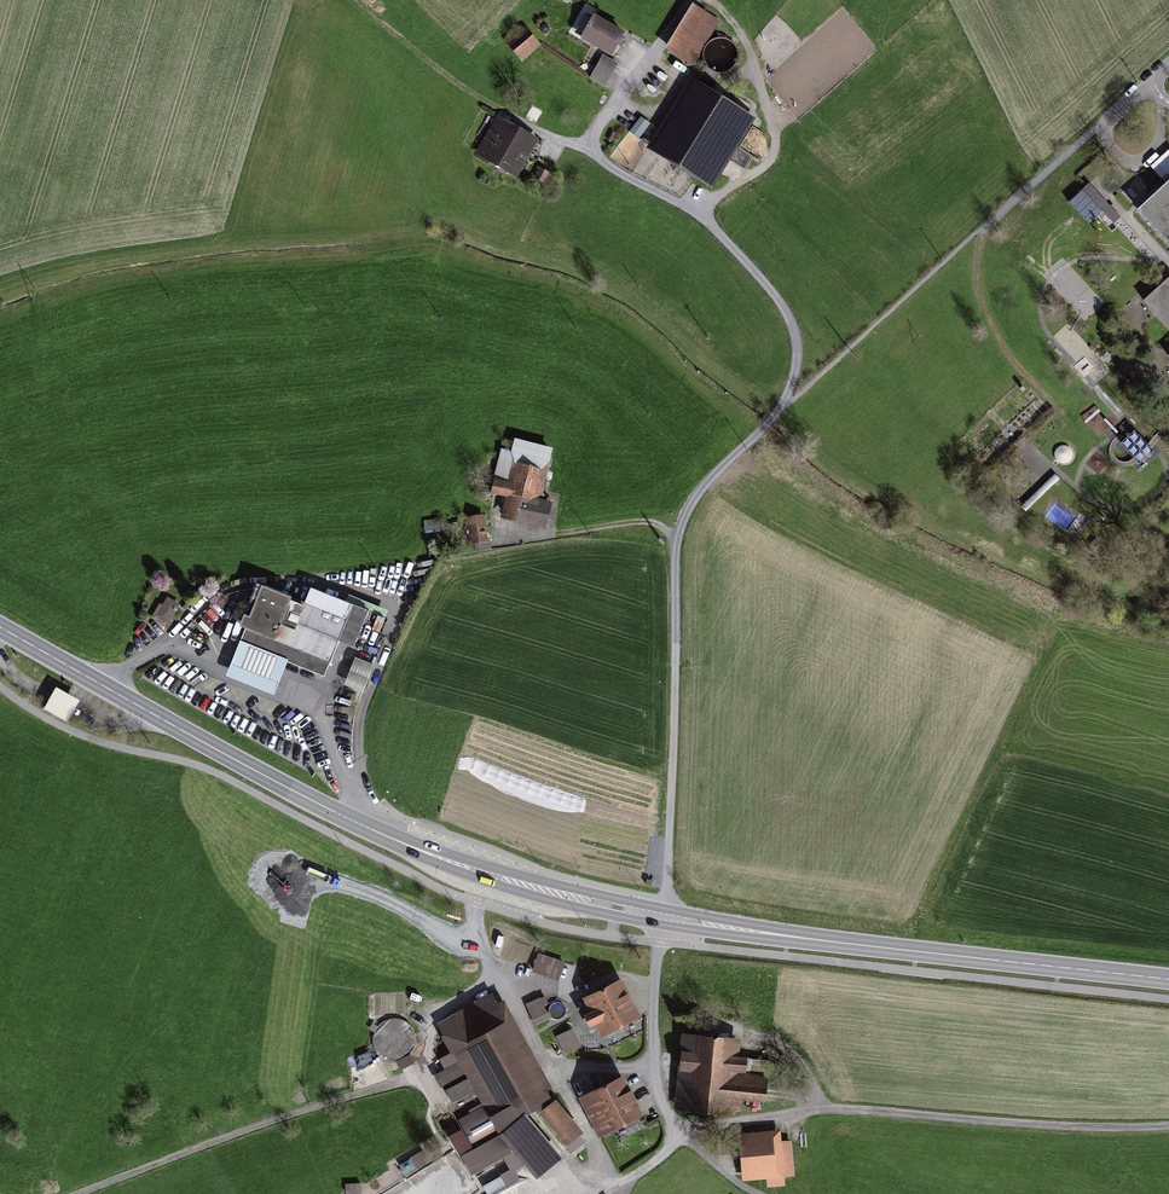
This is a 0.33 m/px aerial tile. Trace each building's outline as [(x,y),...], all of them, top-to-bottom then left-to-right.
[(719,19),(695,4),(668,48),(692,62),(719,19)] [(625,36),(593,17),(578,41),(611,60),(625,36)] [(526,26),(505,43),(517,58),(538,41),(526,26)] [(682,74),(645,144),(713,181),(751,112),(682,74)] [(492,110),(469,150),(510,174),(534,134),(492,110)] [(639,140),(650,123),(641,117),(630,134),(639,140)] [(1162,182),(1168,176),(1168,152),(1150,169),(1162,182)] [(1140,207),(1168,238),(1168,180),(1140,207)] [(1114,226),(1121,219),(1090,186),(1083,192),(1114,226)] [(1141,298),(1168,330),(1168,274),(1141,298)] [(551,501),(536,498),(548,444),(496,432),(484,489),(501,493),(495,516),(545,527),(551,501)] [(1056,454),(1056,463),(1072,463),(1072,453),(1056,454)] [(486,519),(466,523),(470,547),(490,543),(486,519)] [(241,646),(291,666),(326,679),(340,642),(358,649),(371,612),(313,590),(307,606),(262,589),(241,646)] [(167,624),(180,603),(164,593),(151,614),(167,624)] [(291,666),(241,646),(227,680),(278,700),(291,666)] [(362,685),(372,661),(356,655),(347,678),(362,685)] [(539,948),(531,967),(558,978),(566,959),(539,948)] [(622,985),(585,1003),(603,1040),(641,1022),(622,985)] [(527,1000),(534,1021),(550,1016),(543,995),(527,1000)] [(496,997),(442,1032),(486,1109),(460,1126),(475,1153),(465,1158),(478,1179),(504,1164),(517,1178),(527,1169),(540,1183),(566,1159),(531,1117),(556,1091),(510,1006),(502,1009),(496,997)] [(574,1025),(556,1033),(564,1051),(582,1043),(574,1025)] [(742,1040),(681,1036),(675,1112),(733,1117),(734,1104),(768,1106),(771,1061),(741,1059),(742,1040)] [(625,1078),(582,1100),(602,1141),(646,1119),(625,1078)] [(559,1104),(540,1119),(569,1152),(587,1137),(559,1104)] [(786,1132),(738,1136),(742,1183),(769,1181),(770,1191),(791,1189),(786,1132)] [(346,1181),(346,1193),(361,1193),(361,1181),(346,1181)]
